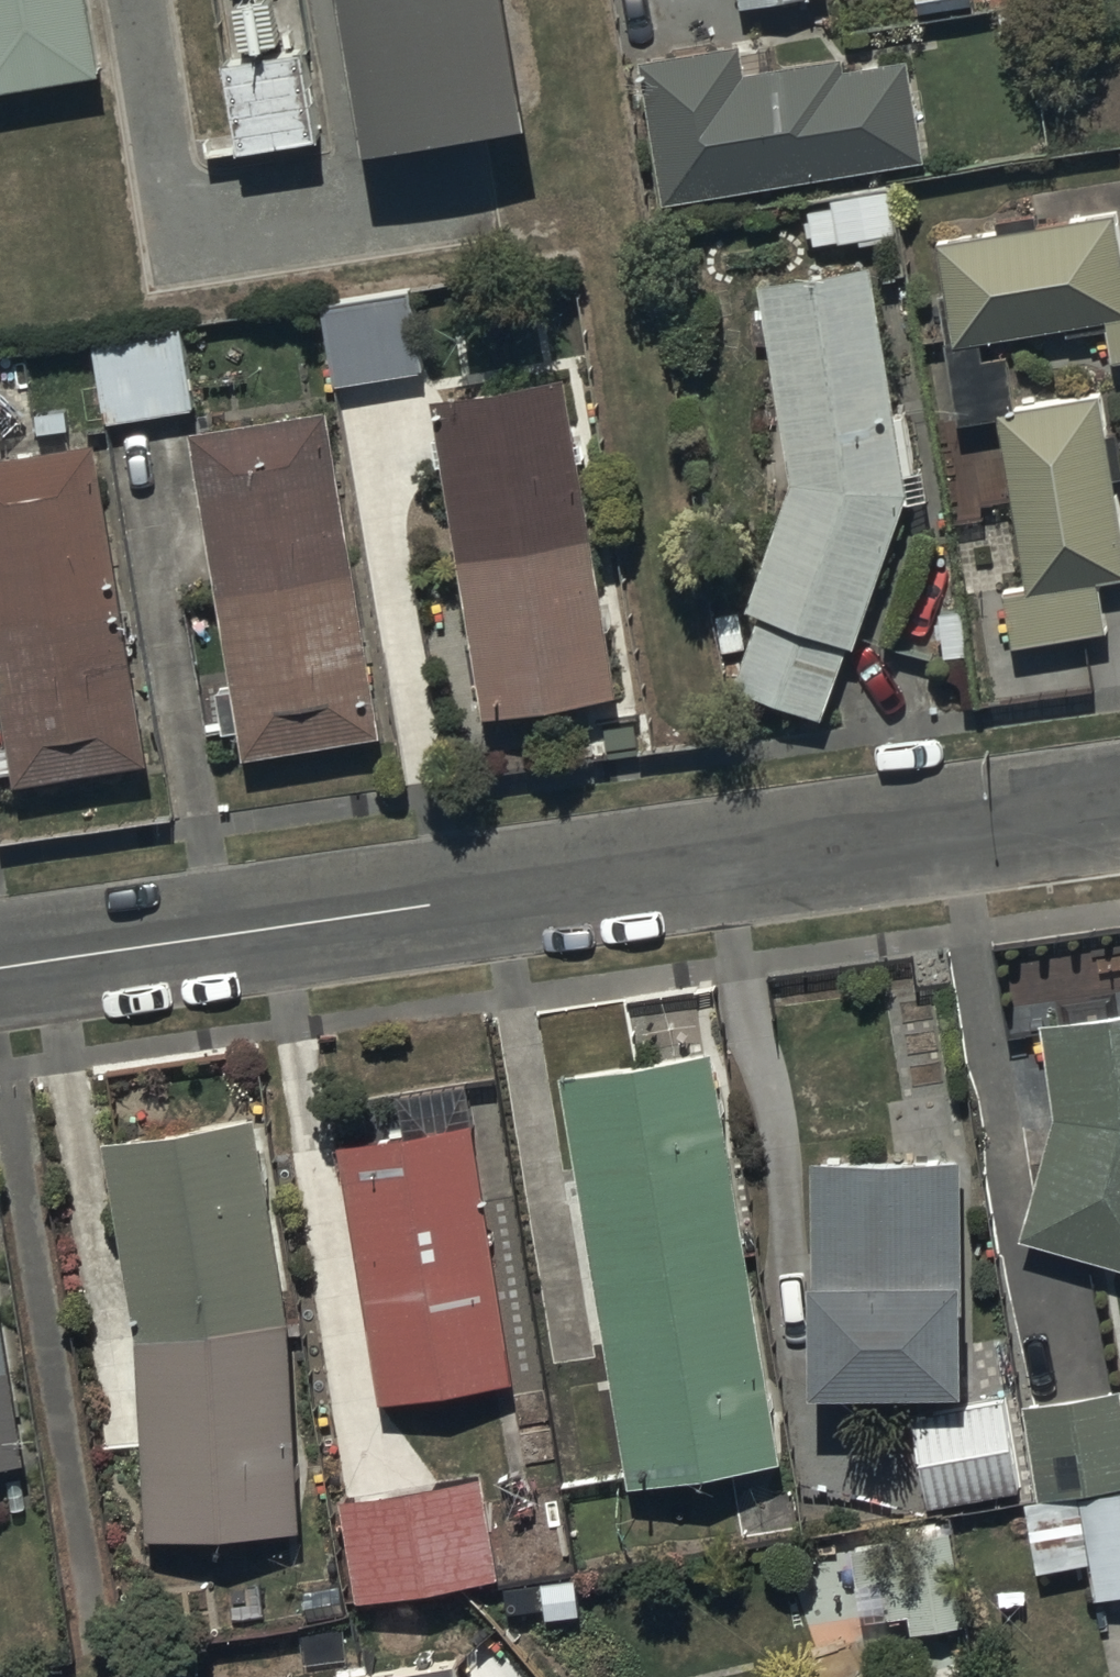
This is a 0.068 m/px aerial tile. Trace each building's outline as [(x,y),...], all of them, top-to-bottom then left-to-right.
[(101,76),(89,0),(0,0),(0,93),(101,76)] [(512,0),(347,0),(373,153),(533,126),(512,0)] [(740,18),(827,0),(737,0),(740,18)] [(922,16),(975,9),(974,0),(920,0),(922,16)] [(238,170),(319,158),(306,64),(283,67),(275,13),(239,19),(247,69),(224,73),(238,170)] [(743,59),(639,75),(660,217),(928,177),(912,72),(850,81),(848,71),(747,86),(743,59)] [(1015,358),(987,361),(984,340),(1073,329),(1110,324),(1114,361),(1119,360),(1119,234),(1117,214),(1042,224),(1041,213),(1001,218),(1003,232),(939,240),(952,341),(945,342),(956,425),(1005,419),(1026,588),(1011,590),(1017,642),(1107,631),(1101,582),(1119,579),(1119,430),(1109,430),(1104,391),(1021,402),(1015,358)] [(892,424),(869,279),(759,298),(790,491),(745,621),(756,625),(730,694),(823,729),(851,656),(857,659),(910,517),(930,515),(924,480),(915,481),(905,421),(892,424)] [(405,290),(317,303),(331,397),(419,384),(405,290)] [(178,330),(90,343),(104,436),(192,423),(178,330)] [(573,388),(430,411),(480,726),(624,703),(573,388)] [(333,422),(192,445),(233,700),(223,701),(230,744),(240,743),(245,772),(387,749),(333,422)] [(0,473),(0,712),(14,800),(146,779),(94,458),(0,473)] [(1040,1007),(1055,1098),(1017,1221),(1119,1253),(1119,994),(1040,1007)] [(781,1457),(712,1047),(563,1072),(632,1483),(781,1457)] [(408,1118),(335,1130),(376,1382),(509,1360),(461,1070),(402,1080),(408,1118)] [(290,1306),(255,1093),(104,1120),(140,1316),(145,1520),(296,1516),(290,1306)] [(967,1377),(967,1165),(822,1165),(822,1267),(816,1267),(816,1377),(967,1377)] [(0,1303),(0,1443),(22,1440),(0,1303)] [(1119,1472),(1119,1381),(1024,1392),(1033,1483),(1052,1481),(1119,1472)] [(1001,1388),(906,1400),(919,1492),(1014,1479),(1001,1388)] [(484,1458),(339,1482),(356,1585),(500,1561),(484,1458)] [(1052,1481),(1060,1550),(1084,1547),(1088,1587),(1119,1584),(1119,1472),(1052,1481)] [(907,1619),(962,1609),(946,1514),(847,1531),(855,1575),(878,1571),(885,1608),(904,1605),(907,1619)] [(401,1676),(453,1676),(451,1668),(401,1676)]
